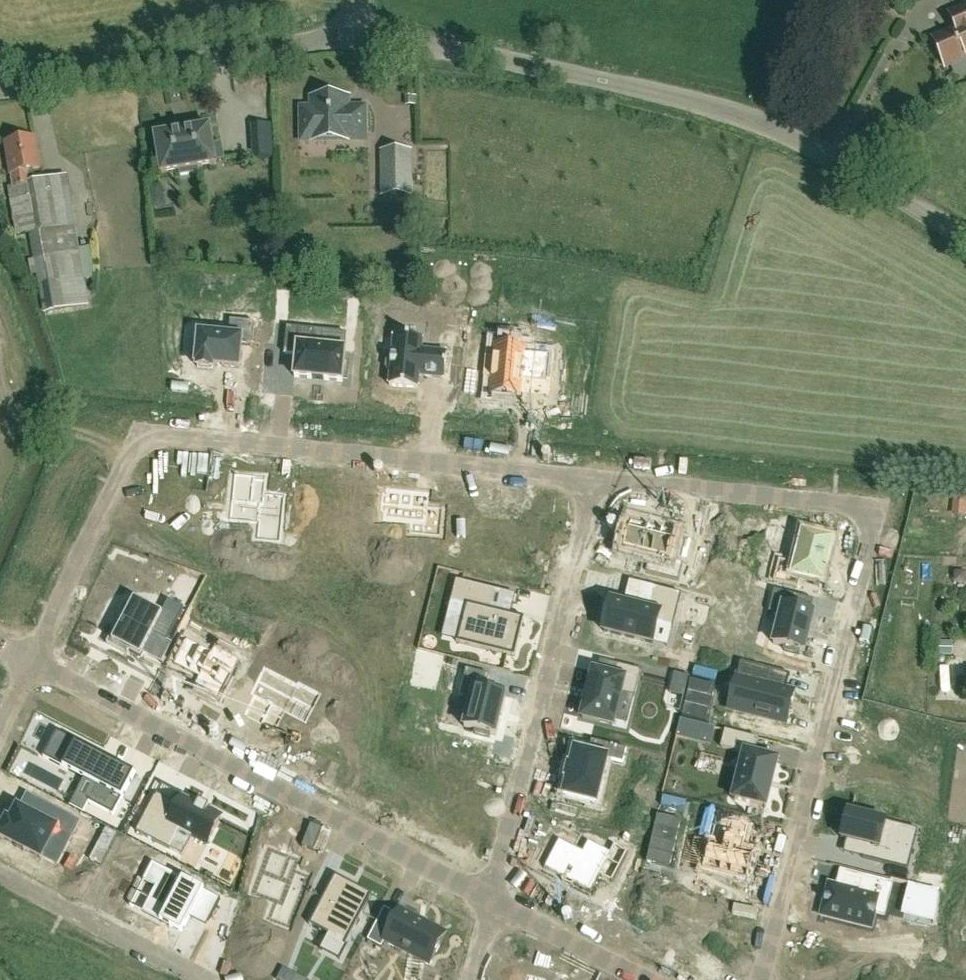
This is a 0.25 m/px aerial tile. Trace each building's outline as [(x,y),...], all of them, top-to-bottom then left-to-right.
[(933,37),(946,66),(965,58),(965,5),(950,12),(956,27),(933,37)] [(364,108),(347,108),(347,98),(313,99),(313,108),(302,109),(302,135),(329,135),(329,139),(364,139),(364,108)] [(210,126),(208,127),(157,136),(157,135),(155,135),(155,137),(156,137),(161,172),(161,174),(163,173),(180,170),(181,175),(198,172),(198,167),(214,164),(214,165),(216,165),(216,163),(215,163),(215,160),(224,159),(221,144),(213,146),(210,128),(210,126)] [(81,277),(78,254),(54,257),(52,245),(49,230),(74,226),(65,176),(35,182),(33,170),(39,169),(34,138),(6,143),(14,188),(11,189),(19,235),(29,233),(32,246),(34,260),(30,260),(32,272),(37,272),(43,314),(89,307),(85,281),(82,281),(81,277)] [(382,195),(411,194),(411,150),(381,151),(382,195)] [(194,344),(192,361),(197,361),(197,364),(198,364),(197,368),(213,370),(213,365),(239,368),(241,346),(253,347),(255,323),(230,321),(229,337),(199,334),(198,344),(194,344)] [(287,327),(284,354),(297,355),(295,377),(313,379),(315,380),(315,379),(322,380),(324,381),(324,380),(342,382),(343,378),(348,378),(349,362),(344,362),(346,350),(314,347),(315,330),(287,327)] [(387,354),(386,369),(391,369),(390,386),(418,389),(419,377),(444,379),(447,353),(422,351),(423,340),(394,337),(393,355),(387,354)] [(486,357),(484,377),(492,378),(490,396),(520,399),(520,395),(522,381),(546,383),(547,380),(549,356),(524,353),(525,347),(523,347),(497,345),(495,344),(494,358),(486,357)] [(234,473),(229,519),(258,522),(256,539),(280,541),(285,495),(265,493),(266,476),(264,476),(264,478),(255,477),(255,475),(234,473)] [(382,492),(380,510),(384,510),(384,518),(411,521),(410,533),(440,536),(443,508),(427,506),(428,492),(413,491),(413,490),(401,489),(401,490),(387,488),(386,492),(382,492)] [(626,541),(624,552),(636,555),(650,558),(646,574),(650,574),(679,582),(683,566),(684,564),(675,562),(681,536),(681,535),(631,522),(627,536),(626,536),(625,541),(626,541)] [(779,561),(774,583),(798,589),(801,577),(822,582),(832,541),(828,540),(829,536),(815,532),(814,537),(803,534),(795,565),(779,561)] [(183,575),(173,593),(188,600),(197,582),(183,575)] [(515,657),(524,618),(491,610),(496,590),(456,580),(451,602),(466,605),(457,643),(515,657)] [(611,602),(604,632),(653,644),(658,625),(673,629),(681,595),(654,588),(648,611),(611,602)] [(795,609),(798,597),(774,591),(769,614),(780,617),(773,645),(785,648),(784,652),(799,655),(800,651),(805,653),(814,614),(811,613),(795,609)] [(118,623),(107,644),(127,655),(129,651),(141,657),(153,634),(167,641),(184,609),(168,601),(161,614),(134,600),(121,625),(118,623)] [(340,631),(334,642),(345,648),(351,637),(340,631)] [(715,648),(718,638),(704,635),(702,644),(715,648)] [(187,641),(175,666),(199,679),(194,689),(219,702),(232,677),(235,679),(242,666),(239,664),(240,662),(215,649),(212,654),(187,641)] [(740,663),(736,680),(748,683),(740,712),(787,724),(795,693),(767,686),(771,671),(740,663)] [(594,672),(582,718),(613,726),(621,694),(635,697),(641,671),(618,666),(615,677),(594,672)] [(254,696),(243,715),(275,732),(285,713),(306,724),(322,694),(299,682),(298,684),(264,667),(250,694),(254,696)] [(490,676),(466,670),(460,696),(471,699),(464,728),(475,730),(475,734),(490,738),(491,734),(495,735),(505,696),(486,692),(490,676)] [(675,675),(670,694),(684,697),(688,678),(675,675)] [(691,681),(682,718),(707,724),(715,687),(691,681)] [(54,729),(40,756),(94,784),(85,801),(110,814),(133,770),(54,729)] [(725,731),(721,748),(744,754),(733,798),(733,800),(734,800),(765,807),(766,808),(767,806),(766,806),(770,790),(771,790),(774,778),(773,778),(777,762),(778,762),(778,761),(776,760),(776,761),(754,755),(758,740),(725,731)] [(568,780),(563,797),(568,798),(567,802),(584,807),(585,802),(596,805),(608,760),(623,764),(627,750),(592,741),(589,753),(575,750),(571,767),(569,766),(568,769),(570,770),(569,777),(566,777),(566,779),(568,780)] [(952,816),(965,817),(965,777),(954,776),(952,816)] [(155,797),(137,832),(170,850),(180,831),(193,838),(207,845),(222,817),(208,810),(198,804),(183,796),(176,808),(155,797)] [(674,825),(676,818),(680,802),(664,798),(658,821),(674,825)] [(0,834),(0,837),(41,859),(54,833),(70,841),(80,823),(45,804),(37,818),(18,808),(11,822),(7,820),(0,834)] [(847,812),(841,838),(866,844),(862,858),(908,869),(914,846),(886,839),(890,822),(847,812)] [(703,870),(748,881),(754,854),(743,851),(744,845),(749,828),(721,821),(716,844),(710,843),(703,870)] [(559,841),(545,869),(562,878),(560,881),(572,887),(574,884),(591,893),(600,876),(613,883),(628,853),(614,845),(610,853),(589,842),(583,853),(559,841)] [(255,884),(252,893),(274,901),(268,919),(289,927),(309,875),(296,870),(300,858),(269,846),(255,884)] [(631,875),(641,880),(644,866),(638,863),(631,875)] [(156,888),(143,912),(170,926),(170,927),(182,933),(189,919),(193,911),(211,920),(221,900),(204,891),(204,890),(153,864),(151,866),(152,867),(144,882),(156,888)] [(335,876),(309,926),(328,936),(330,937),(329,940),(345,948),(346,946),(363,913),(371,896),(356,888),(355,890),(349,887),(351,884),(335,876)] [(821,914),(821,916),(823,917),(823,916),(862,926),(866,911),(875,913),(883,915),(891,885),(863,878),(860,892),(836,886),(831,885),(831,884),(829,884),(828,886),(829,886),(822,914),(821,914)] [(907,902),(936,910),(938,891),(911,885),(907,902)] [(394,921),(382,914),(368,941),(382,949),(385,942),(430,966),(447,934),(400,910),(397,915),(394,921)] [(264,959),(258,974),(273,979),(279,965),(264,959)] [(294,976),(284,971),(279,979),(292,979),(294,976)]
